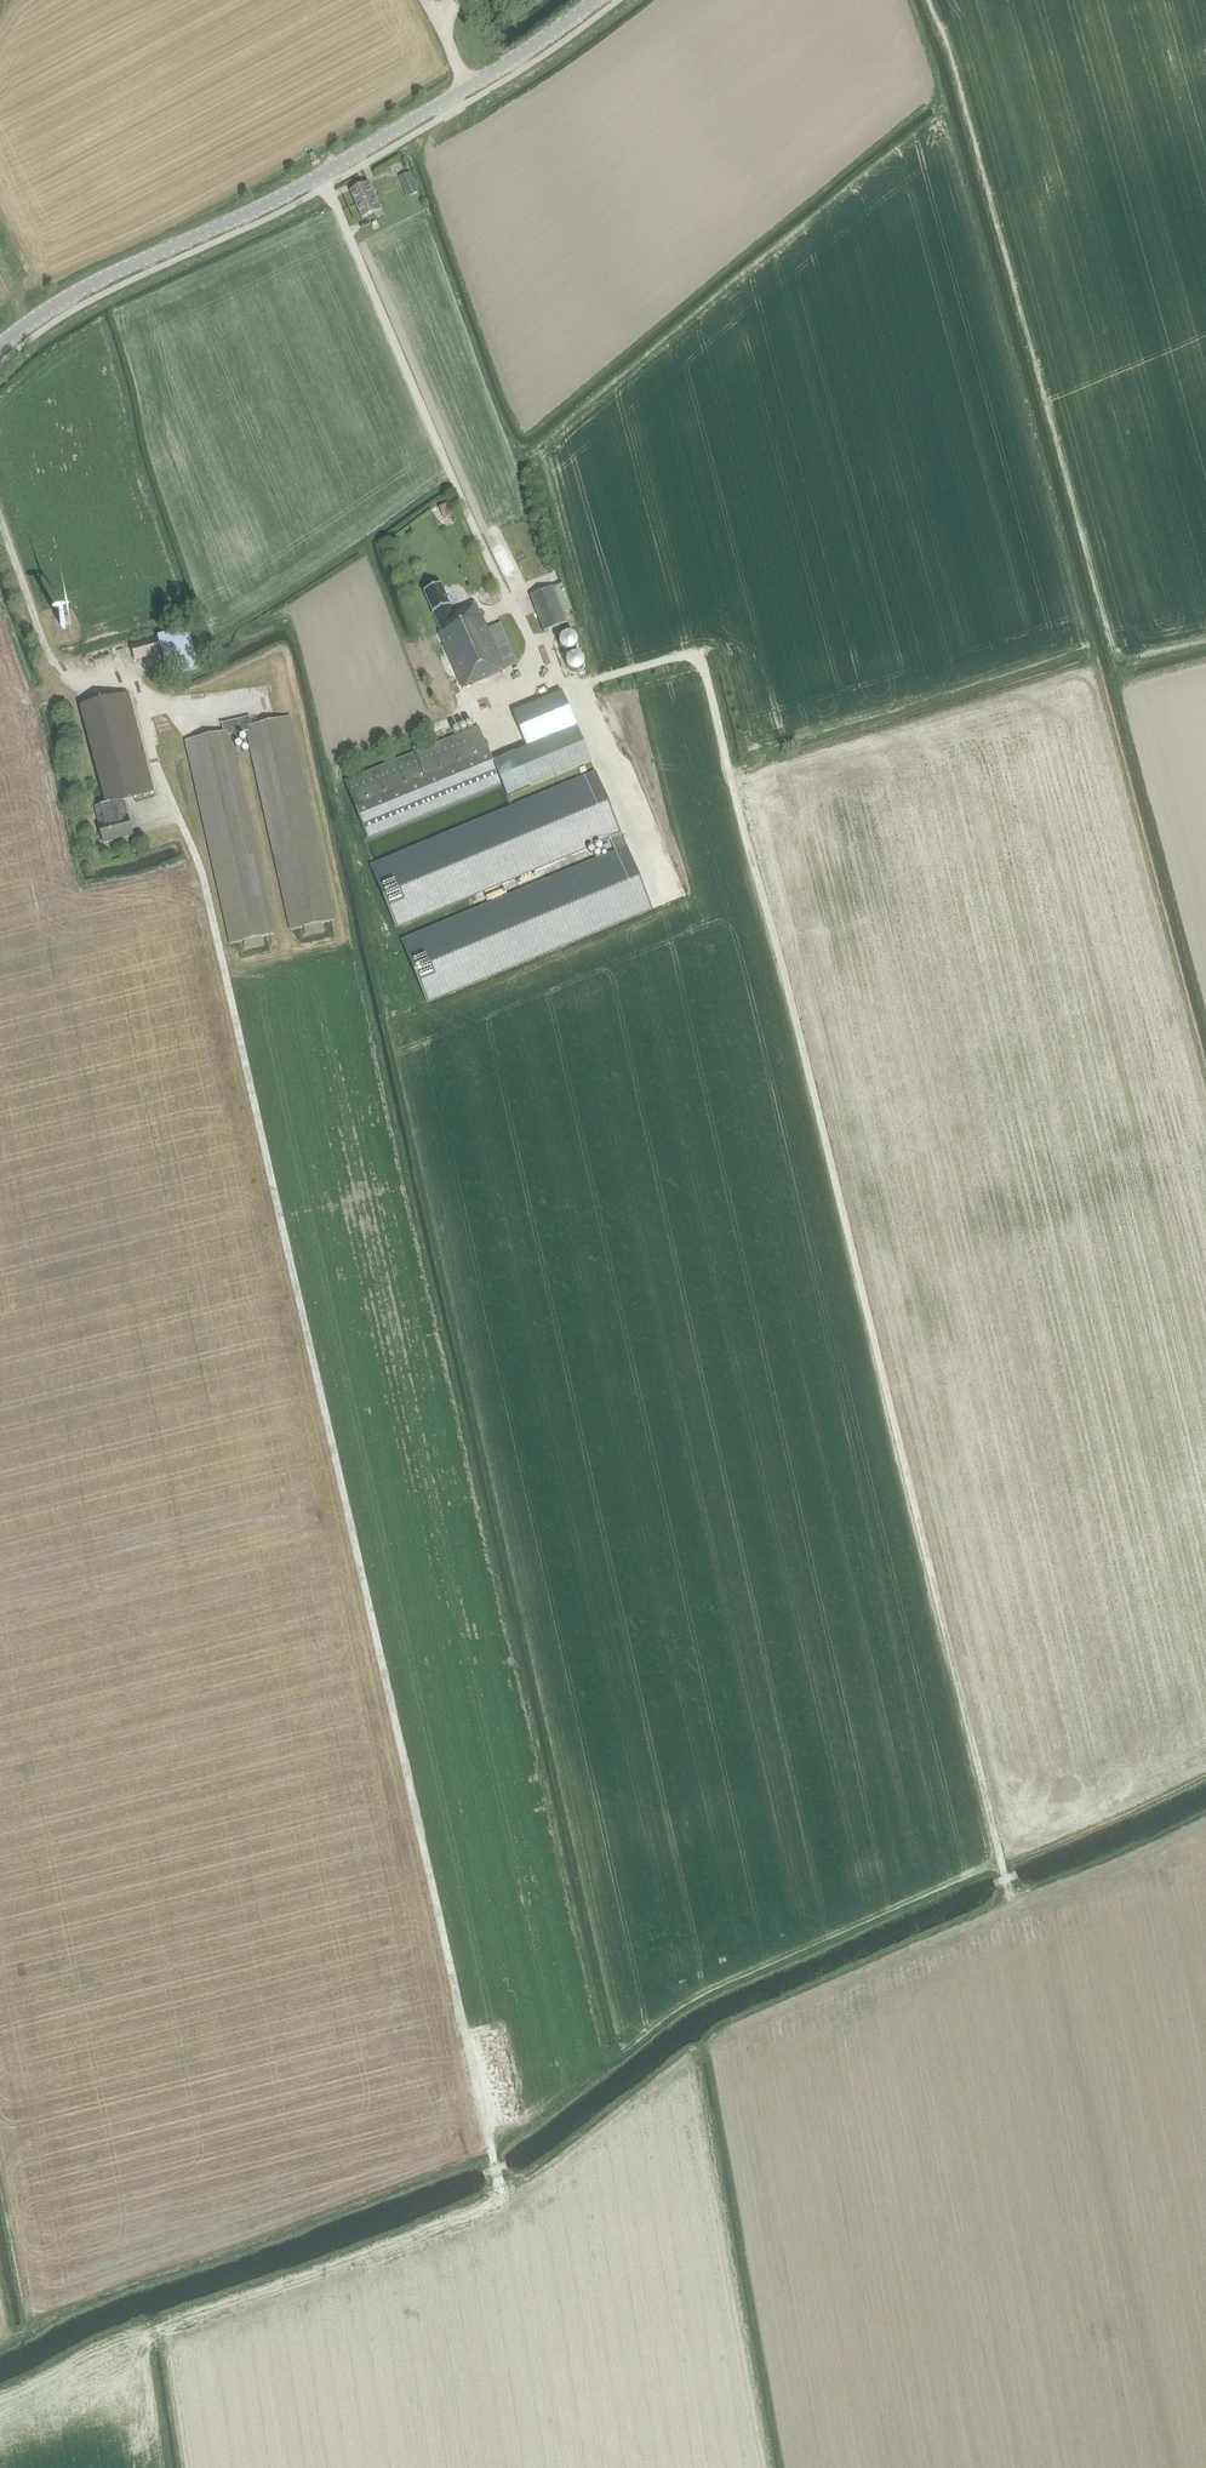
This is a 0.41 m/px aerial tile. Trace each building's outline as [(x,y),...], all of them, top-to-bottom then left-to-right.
[(403,187),(414,182),(410,172),(399,177),(403,187)] [(351,190),(357,204),(375,196),(369,182),(351,190)] [(414,182),(403,187),(407,197),(418,192),(414,182)] [(363,218),(374,213),(376,219),(384,216),(381,210),(375,196),(357,204),(363,218)] [(438,507),(443,519),(453,515),(448,503),(438,507)] [(505,670),(476,602),(471,605),(468,599),(459,603),(461,609),(453,612),(441,584),(424,591),(441,630),(438,632),(458,677),(450,681),(454,692),(505,671),(505,670)] [(544,632),(567,623),(553,587),(530,596),(544,632)] [(169,676),(199,668),(188,628),(158,636),(169,676)] [(135,659),(160,652),(157,639),(132,646),(135,657),(135,659)] [(430,654),(441,650),(437,641),(427,646),(430,654)] [(369,838),(501,784),(507,797),(530,787),(591,761),(576,726),(562,692),(513,712),(528,748),(493,762),(478,726),(345,781),(369,838)] [(80,705),(106,805),(95,807),(104,843),(133,835),(128,816),(124,817),(123,810),(125,809),(123,800),(154,793),(128,693),(80,705)] [(290,718),(291,718),(291,717),(252,725),(250,717),(222,723),(224,732),(186,741),(232,944),(276,934),(231,735),(248,731),(293,930),(336,920),(290,718)] [(163,729),(164,742),(182,740),(181,733),(185,733),(185,737),(198,735),(196,718),(171,721),(172,728),(163,729)] [(396,927),(609,839),(615,852),(402,941),(427,1002),(652,909),(596,773),(371,866),(396,927)]
